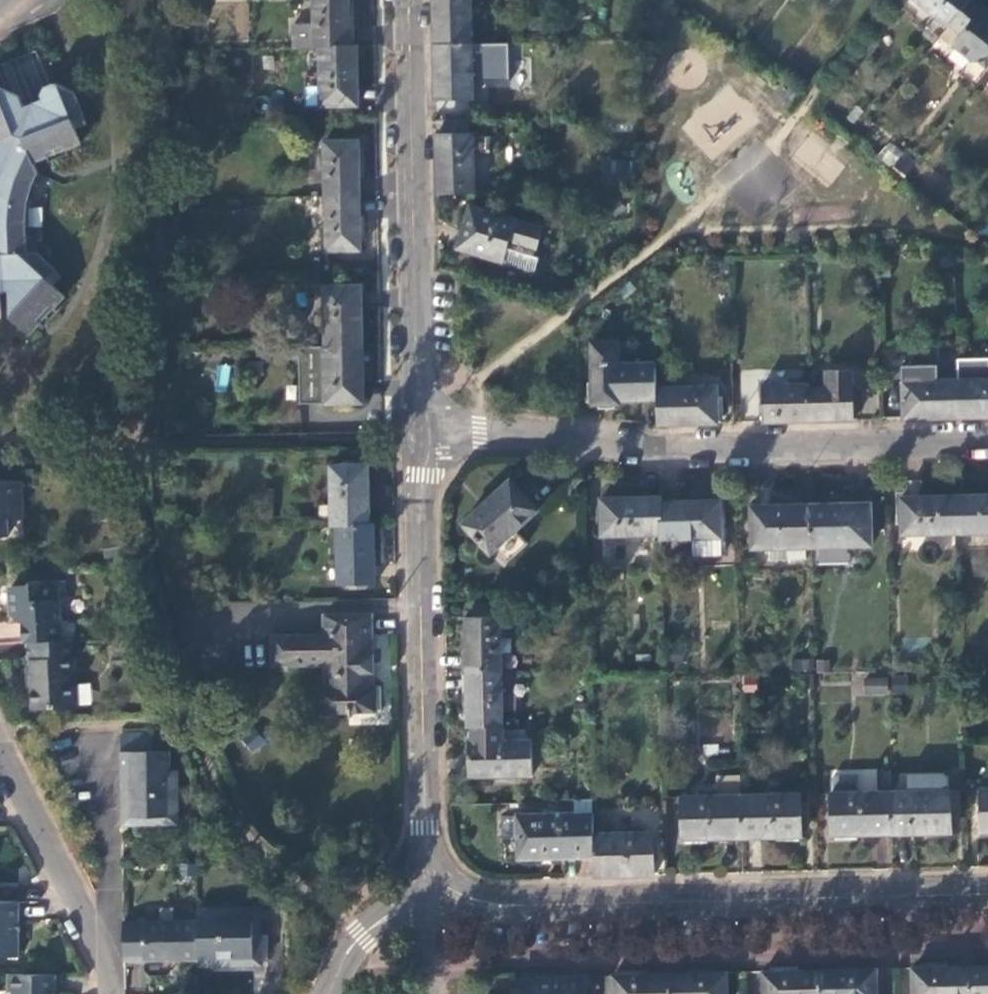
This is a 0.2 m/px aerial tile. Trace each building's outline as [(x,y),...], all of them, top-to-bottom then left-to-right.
[(348,0),(314,0),(315,47),(319,46),(352,46),(352,25),(348,23),(348,0)] [(469,0),(432,0),(433,44),(470,44),(469,0)] [(947,28),(949,26),(969,0),(912,0),(947,28)] [(974,0),(969,0),(949,26),(960,35),(951,46),(972,63),(975,60),(987,71),(987,13),(983,10),(985,8),(974,0)] [(315,47),(314,21),(294,22),(294,47),(315,47)] [(472,101),(470,44),(433,44),(434,101),(472,101)] [(355,46),(352,46),(319,46),(320,106),(356,106),(355,46)] [(33,77),(5,65),(0,77),(0,88),(32,103),(38,91),(28,87),(33,77)] [(8,292),(9,317),(29,335),(40,323),(37,319),(48,306),(52,311),(65,295),(54,285),(47,278),(54,269),(36,252),(25,253),(27,206),(37,174),(34,163),(47,157),(47,154),(63,148),(65,150),(81,143),(72,120),(83,115),(75,92),(55,83),(44,87),(41,95),(43,100),(23,106),(20,98),(0,89),(0,293),(8,292)] [(471,136),(436,135),(436,194),(473,194),(471,136)] [(325,197),(358,197),(356,141),(324,142),(325,197)] [(359,251),(358,197),(325,197),(326,250),(359,251)] [(456,251),(502,266),(509,246),(533,254),(542,228),(469,206),(456,251)] [(509,246),(502,266),(533,275),(537,262),(531,260),(533,254),(509,246)] [(325,347),(360,346),(359,286),(325,286),(325,347)] [(656,390),(654,363),(617,363),(617,343),(590,344),(591,404),(620,405),(620,400),(656,400),(656,390)] [(361,402),(360,346),(325,347),(322,347),(323,402),(361,402)] [(937,366),(902,367),(902,382),(937,381),(937,366)] [(808,388),(809,422),(852,420),(850,370),(826,370),(825,388),(808,388)] [(958,381),(960,418),(987,418),(987,380),(958,381)] [(902,382),(903,420),(960,418),(958,381),(937,381),(902,382)] [(762,387),(764,422),(809,422),(808,388),(808,385),(762,387)] [(656,400),(656,425),(717,423),(716,388),(656,390),(656,400)] [(335,527),(367,526),(366,466),(331,466),(332,527),(335,527)] [(510,480),(463,525),(489,555),(538,512),(510,480)] [(7,538),(6,519),(22,519),(19,482),(0,481),(0,538),(7,538)] [(962,497),(962,534),(987,533),(987,496),(962,497)] [(962,534),(962,497),(900,499),(901,536),(962,534)] [(662,503),(661,498),(599,499),(599,538),(661,536),(662,503)] [(662,503),(661,536),(662,541),(691,539),(721,538),(722,503),(662,503)] [(870,505),(811,506),(812,548),(870,547),(870,505)] [(812,548),(811,506),(750,508),(751,550),(812,548)] [(374,584),(373,525),(367,526),(335,527),(337,584),(374,584)] [(721,554),(721,538),(691,539),(692,554),(721,554)] [(22,620),(23,643),(28,643),(64,641),(61,610),(66,601),(64,581),(32,583),(26,588),(13,589),(15,612),(22,620)] [(322,677),(373,676),(372,612),(322,614),(322,634),(269,635),(270,668),(321,667),(322,677)] [(461,673),(501,672),(500,618),(465,618),(465,654),(461,654),(461,673)] [(71,668),(69,641),(64,641),(28,643),(30,660),(33,661),(33,665),(23,672),(23,675),(28,676),(31,707),(43,707),(43,710),(78,709),(76,668),(71,668)] [(502,728),(501,672),(461,673),(460,691),(466,691),(467,728),(502,728)] [(373,685),(373,676),(322,677),(322,685),(314,687),(315,716),(352,714),(352,706),(376,705),(375,686),(373,685)] [(865,676),(863,694),(886,697),(888,679),(865,676)] [(376,713),(376,705),(352,706),(352,714),(376,713)] [(121,752),(154,753),(154,736),(121,736),(121,752)] [(532,742),(467,743),(468,778),(531,777),(532,742)] [(121,752),(122,826),(135,827),(144,820),(153,820),(161,825),(177,825),(175,771),(169,771),(168,753),(154,753),(121,752)] [(908,793),(891,793),(891,836),(950,834),(951,792),(948,792),(948,779),(943,774),(907,775),(908,793)] [(832,794),(831,794),(832,837),(891,836),(891,793),(858,794),(857,775),(835,776),(831,779),(832,794)] [(800,796),(741,797),(742,839),(801,838),(800,796)] [(742,839),(741,797),(680,799),(682,840),(742,839)] [(517,860),(592,858),(592,834),(591,815),(516,816),(517,860)] [(592,878),(653,877),(652,834),(592,834),(592,858),(592,878)] [(21,960),(21,933),(18,933),(18,925),(21,925),(21,904),(0,904),(0,959),(21,960)] [(199,910),(199,923),(199,964),(215,964),(223,969),(259,969),(258,927),(253,926),(253,915),(250,911),(199,910)] [(199,923),(123,923),(123,962),(142,963),(142,965),(164,966),(169,962),(176,962),(178,965),(199,965),(199,964),(199,923)] [(968,967),(912,969),(912,993),(968,993),(968,967)] [(968,967),(968,993),(987,993),(987,967),(968,967)] [(818,972),(819,993),(875,993),(874,971),(818,972)] [(818,972),(763,974),(763,993),(819,993),(818,972)] [(669,993),(725,993),(724,974),(669,975),(669,993)] [(669,975),(612,976),(612,993),(669,993),(669,975)] [(8,976),(9,993),(57,993),(57,976),(8,976)] [(584,979),(547,980),(548,983),(513,984),(513,993),(584,993),(584,979)]
